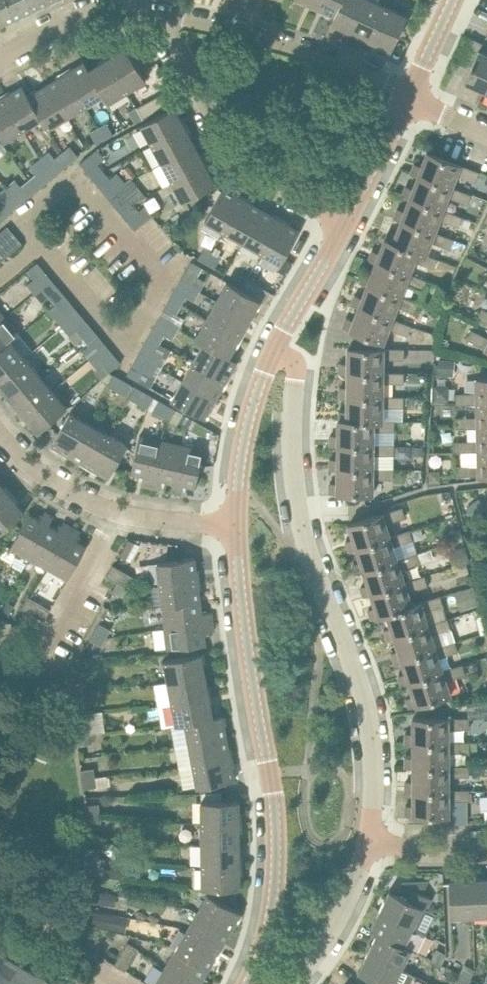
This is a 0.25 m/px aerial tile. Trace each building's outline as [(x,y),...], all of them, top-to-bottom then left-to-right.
[(15,18),(6,0),(0,0),(0,25),(15,18)] [(15,18),(32,10),(27,0),(6,0),(15,18)] [(32,10),(49,2),(49,0),(27,0),(32,10)] [(315,6),(335,15),(342,0),(318,0),(315,6)] [(352,31),(367,0),(342,0),(335,15),(331,22),(352,31)] [(375,0),(367,0),(352,31),(371,41),(388,6),(375,0)] [(389,7),(388,6),(371,41),(391,50),(407,15),(389,7)] [(471,37),(459,63),(470,68),(464,81),(485,91),(486,87),(486,54),(479,50),(483,43),(471,37)] [(126,46),(108,58),(127,90),(146,79),(126,46)] [(127,90),(108,58),(89,69),(84,61),(104,94),(109,102),(127,90)] [(104,94),(84,61),(66,73),(85,105),(104,94)] [(85,105),(66,73),(47,84),(67,116),(85,105)] [(67,116),(47,84),(29,95),(22,85),(42,118),(48,128),(67,116)] [(42,118),(22,85),(3,96),(23,129),(42,118)] [(160,94),(137,106),(144,117),(166,105),(160,94)] [(3,96),(0,99),(0,133),(5,141),(23,129),(3,96)] [(144,117),(137,106),(128,111),(135,122),(144,117)] [(185,125),(175,106),(141,124),(152,144),(185,125)] [(107,122),(99,127),(105,138),(113,134),(107,122)] [(196,144),(185,125),(152,144),(162,163),(196,144)] [(105,138),(99,127),(90,132),(96,143),(105,138)] [(206,163),(196,144),(162,163),(172,182),(206,163)] [(70,145),(62,152),(69,163),(75,157),(76,157),(78,155),(70,145)] [(105,158),(97,149),(80,163),(92,177),(103,170),(98,164),(105,158)] [(49,151),(41,158),(55,175),(69,163),(62,152),(55,158),(49,151)] [(415,163),(411,171),(452,187),(456,174),(476,181),(479,171),(427,151),(421,165),(415,163)] [(29,180),(36,190),(55,175),(41,158),(31,166),(36,174),(29,180)] [(216,183),(206,163),(172,182),(183,201),(216,183)] [(137,174),(144,191),(159,184),(152,168),(137,174)] [(103,170),(92,177),(107,195),(133,179),(125,170),(110,179),(103,170)] [(452,187),(411,171),(411,173),(418,175),(413,188),(406,185),(403,194),(462,216),(443,209),(448,196),(467,204),(471,194),(452,187)] [(15,179),(6,187),(19,204),(36,190),(29,180),(21,186),(15,179)] [(133,179),(107,195),(119,210),(131,204),(147,196),(133,179)] [(6,187),(0,192),(0,199),(2,202),(0,204),(0,214),(3,218),(19,204),(6,187)] [(243,198),(224,187),(205,220),(224,231),(243,198)] [(462,216),(403,194),(402,195),(409,197),(404,210),(397,208),(394,216),(454,239),(435,232),(439,219),(458,226),(462,216)] [(262,208),(243,198),(224,231),(243,241),(262,208)] [(119,210),(135,229),(152,215),(145,206),(138,212),(131,204),(119,210)] [(281,219),(262,208),(243,241),(262,252),(281,219)] [(454,239),(394,216),(394,217),(401,220),(396,233),(389,230),(386,238),(384,238),(437,258),(426,254),(431,241),(450,248),(454,239)] [(300,230),(281,219),(262,252),(281,263),(300,230)] [(8,226),(0,232),(0,247),(5,243),(12,251),(22,243),(8,226)] [(437,258),(384,238),(379,252),(372,249),(369,258),(428,281),(409,273),(414,260),(433,268),(437,258)] [(204,247),(198,258),(206,263),(213,252),(204,247)] [(221,257),(213,252),(206,263),(215,268),(221,257)] [(428,281),(369,258),(369,259),(376,262),(371,274),(364,272),(360,281),(420,304),(420,303),(401,296),(406,283),(425,290),(428,281)] [(202,266),(191,260),(180,279),(200,290),(206,280),(197,276),(202,266)] [(51,278),(37,262),(27,270),(34,278),(27,284),(34,293),(51,278)] [(242,288),(247,278),(239,273),(233,283),(242,288)] [(65,295),(51,278),(34,293),(42,302),(49,296),(55,303),(65,295)] [(260,300),(263,302),(270,291),(247,278),(242,288),(261,299),(260,300)] [(200,290),(180,279),(170,298),(181,304),(186,296),(194,301),(200,290)] [(233,283),(228,280),(217,300),(250,318),(260,300),(261,299),(242,288),(233,283)] [(420,304),(360,281),(367,284),(362,297),(355,294),(352,304),(411,326),(411,325),(392,318),(397,305),(416,313),(420,304)] [(79,312),(65,295),(55,303),(62,311),(54,317),(61,327),(79,312)] [(181,304),(170,298),(159,317),(179,328),(185,318),(176,313),(181,304)] [(250,319),(217,300),(206,319),(239,337),(250,319)] [(411,326),(352,304),(359,306),(354,319),(347,317),(343,326),(383,342),(389,328),(408,335),(411,326)] [(482,308),(478,317),(486,321),(486,310),(482,308)] [(5,316),(0,321),(0,349),(27,326),(14,311),(6,317),(5,316)] [(87,321),(79,312),(61,327),(69,336),(77,330),(82,337),(93,329),(87,321)] [(179,328),(159,317),(148,337),(160,343),(165,335),(172,339),(179,328)] [(239,337),(206,319),(196,337),(237,361),(229,356),(239,337)] [(27,326),(0,349),(0,378),(25,356),(12,340),(27,327),(27,326)] [(99,336),(93,329),(82,337),(89,345),(83,351),(90,360),(107,345),(99,336)] [(471,329),(467,338),(486,349),(486,337),(471,329)] [(160,343),(148,337),(138,355),(161,368),(171,350),(160,343)] [(237,361),(196,337),(195,338),(203,343),(193,362),(226,380),(237,361)] [(121,362),(107,345),(90,360),(97,368),(104,362),(111,370),(121,362)] [(368,348),(348,347),(348,362),(340,362),(340,372),(404,372),(383,372),(384,358),(404,358),(404,348),(384,348),(368,348)] [(161,368),(138,355),(132,365),(127,374),(150,387),(161,368)] [(39,373),(25,356),(0,378),(0,385),(10,397),(39,373)] [(226,380),(193,362),(182,380),(216,399),(226,380)] [(404,372),(340,372),(340,373),(347,373),(347,386),(340,386),(340,396),(403,396),(383,396),(383,382),(404,382),(404,372)] [(53,390),(39,373),(10,397),(24,414),(53,390)] [(122,379),(114,374),(108,385),(116,390),(122,379)] [(476,378),(476,392),(456,393),(456,403),(486,402),(486,377),(476,378)] [(125,395),(131,383),(122,379),(116,390),(125,395)] [(216,399),(182,380),(172,399),(187,408),(205,418),(216,399)] [(67,407),(53,390),(24,414),(38,431),(67,407)] [(138,402),(148,408),(151,409),(157,398),(145,391),(138,402)] [(403,396),(340,396),(340,397),(347,397),(347,410),(340,410),(339,419),(338,419),(338,420),(394,420),(383,420),(383,406),(403,406),(403,396)] [(176,409),(157,398),(151,409),(169,420),(176,409)] [(456,403),(476,403),(477,416),(456,417),(457,427),(486,426),(486,402),(456,403)] [(52,444),(71,455),(90,422),(70,411),(52,444)] [(178,425),(186,429),(193,418),(184,414),(178,425)] [(394,420),(338,420),(338,434),(330,434),(330,444),(394,445),(394,444),(374,444),(374,430),(394,430),(394,420)] [(109,433),(90,422),(71,455),(89,466),(109,433)] [(457,427),(477,427),(478,440),(452,441),(452,451),(486,450),(486,426),(457,427)] [(128,444),(109,433),(89,466),(109,477),(128,444)] [(140,435),(131,472),(143,475),(141,484),(150,487),(161,439),(140,435)] [(182,444),(161,439),(150,487),(160,489),(162,479),(173,481),(171,491),(172,491),(182,444)] [(184,445),(182,444),(172,491),(181,493),(183,484),(195,486),(204,449),(184,445)] [(394,445),(330,444),(338,444),(338,458),(330,458),(330,468),(394,469),(394,468),(373,468),(374,454),(394,454),(394,445)] [(452,451),(478,451),(478,464),(458,465),(458,475),(486,475),(486,450),(452,451)] [(394,469),(330,468),(337,468),(337,482),(330,482),(330,492),(373,493),(373,478),(393,478),(394,469)] [(439,470),(429,471),(429,474),(429,482),(440,482),(439,470)] [(0,481),(0,503),(11,494),(0,481)] [(11,494),(0,503),(0,532),(25,511),(11,494)] [(402,507),(383,513),(349,524),(353,538),(346,540),(349,549),(410,530),(410,529),(390,536),(386,523),(405,516),(402,507)] [(29,513),(19,531),(10,546),(30,557),(53,516),(45,511),(40,520),(29,513)] [(54,516),(53,516),(30,557),(48,568),(72,526),(64,521),(59,529),(49,524),(54,516)] [(80,531),(72,526),(48,568),(50,569),(68,579),(86,546),(76,540),(80,531)] [(413,539),(410,530),(349,549),(349,550),(356,548),(361,561),(353,563),(356,572),(364,570),(417,553),(417,552),(398,558),(393,545),(413,539)] [(120,555),(126,558),(135,542),(128,539),(120,555)] [(417,553),(364,570),(368,583),(361,586),(364,595),(371,593),(405,581),(401,568),(420,562),(417,553)] [(157,562),(160,581),(160,584),(198,579),(195,557),(157,562)] [(134,576),(112,564),(106,575),(117,581),(129,586),(134,576)] [(405,581),(371,593),(375,606),(368,609),(371,618),(387,613),(412,604),(408,591),(427,585),(424,575),(405,581)] [(200,600),(198,579),(160,584),(162,605),(200,600)] [(117,581),(112,590),(124,596),(129,586),(117,581)] [(0,590),(0,609),(10,592),(2,587),(0,590)] [(475,587),(455,592),(460,608),(479,603),(475,587)] [(10,592),(0,609),(0,612),(8,616),(14,605),(5,600),(10,592)] [(447,619),(439,595),(412,604),(387,613),(391,626),(384,629),(387,638),(394,636),(447,619)] [(51,609),(32,598),(25,609),(44,620),(51,609)] [(202,612),(200,600),(162,605),(165,627),(213,621),(212,611),(202,612)] [(431,634),(450,628),(447,619),(394,636),(398,649),(391,652),(395,661),(402,659),(401,659),(435,648),(431,634)] [(214,630),(213,621),(165,627),(168,647),(168,649),(206,644),(205,631),(214,630)] [(111,628),(99,622),(95,631),(106,637),(111,628)] [(95,631),(90,639),(101,645),(106,637),(95,631)] [(454,641),(435,648),(401,659),(402,659),(406,672),(399,674),(402,684),(409,682),(409,681),(443,671),(443,670),(438,657),(458,651),(454,641)] [(201,652),(182,656),(164,659),(168,681),(206,674),(201,652)] [(446,680),(465,674),(462,664),(443,670),(443,671),(409,681),(409,682),(413,695),(406,697),(409,707),(450,694),(446,680)] [(210,695),(206,674),(168,681),(172,702),(210,695)] [(82,681),(69,683),(71,692),(83,691),(82,681)] [(85,701),(83,691),(71,692),(72,702),(85,701)] [(213,716),(210,695),(172,702),(176,723),(223,715),(213,716)] [(88,724),(86,712),(74,714),(75,726),(76,736),(89,734),(88,724)] [(227,737),(223,715),(176,723),(176,724),(185,723),(189,744),(227,737)] [(448,718),(433,717),(413,717),(413,732),(405,732),(405,741),(469,743),(469,742),(449,742),(449,728),(469,728),(469,718),(448,718)] [(90,744),(89,734),(76,736),(78,745),(90,744)] [(231,758),(227,737),(189,744),(193,765),(231,758)] [(469,743),(405,741),(405,742),(413,742),(413,756),(405,756),(405,766),(469,766),(449,766),(449,752),(469,752),(469,743)] [(235,780),(231,758),(193,765),(197,787),(235,780)] [(469,766),(405,766),(405,767),(413,767),(413,780),(406,780),(406,790),(469,791),(469,789),(449,790),(449,776),(482,776),(482,767),(469,767),(469,766)] [(94,767),(81,769),(82,778),(95,777),(94,767)] [(96,786),(95,777),(82,778),(84,788),(96,786)] [(469,791),(406,790),(406,791),(413,791),(413,804),(406,804),(406,815),(449,814),(449,800),(469,800),(469,791)] [(240,822),(239,800),(201,800),(201,822),(240,822)] [(98,803),(86,804),(87,815),(100,813),(98,803)] [(100,813),(87,815),(88,824),(101,822),(100,813)] [(240,844),(240,822),(201,822),(202,844),(240,844)] [(240,865),(240,844),(202,844),(202,865),(240,865)] [(99,847),(87,846),(85,856),(97,858),(99,847)] [(97,858),(85,856),(84,865),(96,867),(97,858)] [(240,887),(240,865),(202,865),(202,888),(240,887)] [(472,878),(473,915),(486,915),(486,877),(472,878)] [(473,915),(472,878),(449,879),(450,899),(451,916),(452,916),(452,925),(472,924),(472,915),(473,915)] [(94,881),(82,879),(80,888),(93,891),(94,881)] [(389,889),(380,909),(418,928),(432,898),(411,887),(406,898),(389,889)] [(93,891),(80,888),(79,899),(91,901),(93,891)] [(241,912),(208,893),(197,912),(230,931),(241,912)] [(426,932),(418,928),(380,909),(370,929),(377,933),(377,932),(404,945),(417,951),(426,932)] [(89,914),(76,912),(75,922),(88,924),(89,914)] [(230,931),(197,912),(186,930),(220,950),(230,931)] [(88,924),(75,922),(74,932),(86,934),(88,924)] [(220,950),(186,930),(176,949),(209,969),(220,950)] [(377,932),(377,933),(368,951),(415,975),(425,955),(404,945),(377,932)] [(125,945),(114,964),(125,970),(136,951),(125,945)] [(176,949),(165,968),(193,983),(211,983),(203,979),(209,969),(176,949)] [(446,954),(436,949),(431,959),(442,964),(446,954)] [(368,951),(358,971),(384,983),(411,983),(415,975),(368,951)] [(0,957),(0,983),(53,983),(2,954),(0,957)] [(465,964),(460,973),(471,978),(476,969),(465,964)] [(165,968),(164,970),(155,983),(193,983),(165,968)] [(460,973),(456,982),(460,983),(468,983),(471,978),(460,973)]
